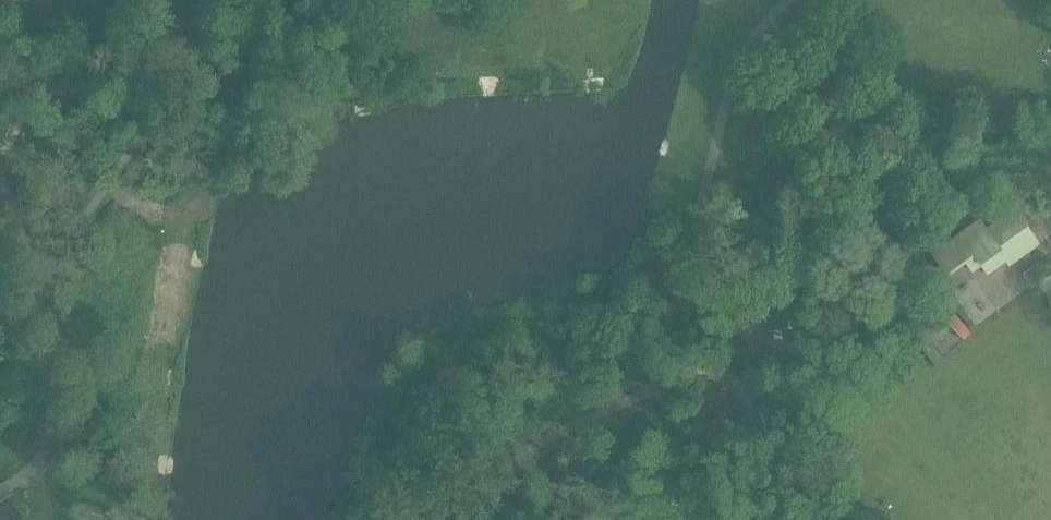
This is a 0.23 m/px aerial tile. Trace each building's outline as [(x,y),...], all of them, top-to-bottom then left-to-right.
[(933,256),(947,277),(965,264),(972,274),(984,265),(989,273),(1007,260),(1011,264),(1039,243),(1015,210),(988,229),(982,221),(933,256)] [(1024,274),(1033,287),(1044,279),(1035,266),(1024,274)] [(961,315),(932,331),(944,352),(973,335),(961,315)]
